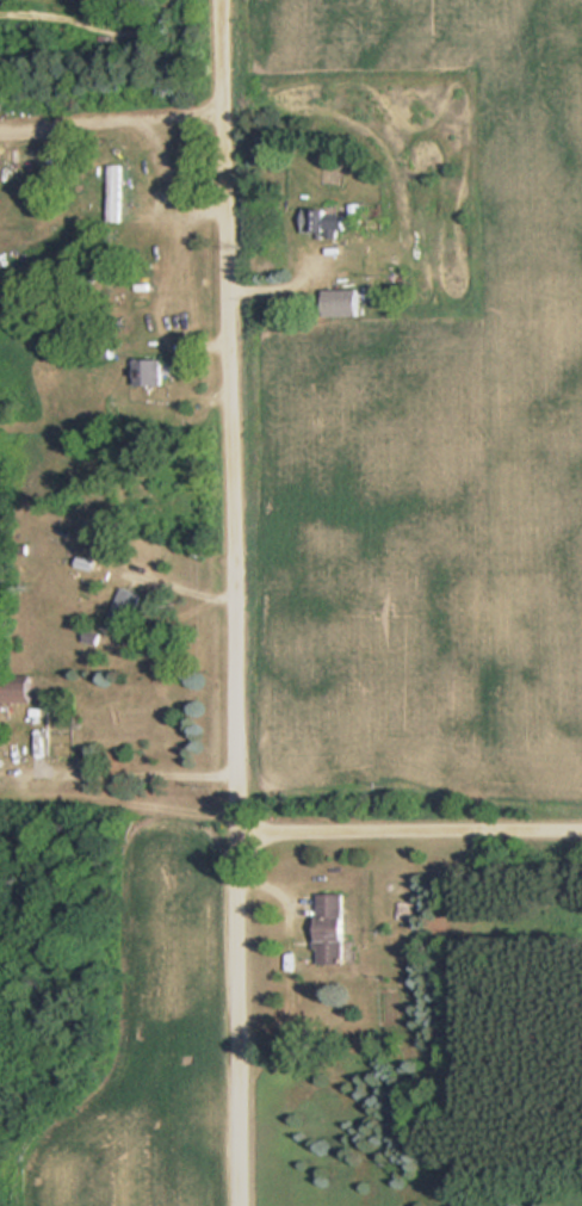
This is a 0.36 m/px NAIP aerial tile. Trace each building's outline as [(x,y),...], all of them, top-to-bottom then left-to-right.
[(122,220),(122,164),(109,164),(109,220),(122,220)] [(351,212),(308,207),(305,232),(348,237),(351,212)] [(360,289),(325,289),(325,316),(360,316),(360,289)] [(138,360),(138,386),(166,386),(166,360),(138,360)] [(126,635),(143,596),(123,588),(107,627),(126,635)] [(36,685),(0,685),(0,704),(36,704),(36,685)] [(349,893),(321,893),(322,964),(349,964),(349,893)]
